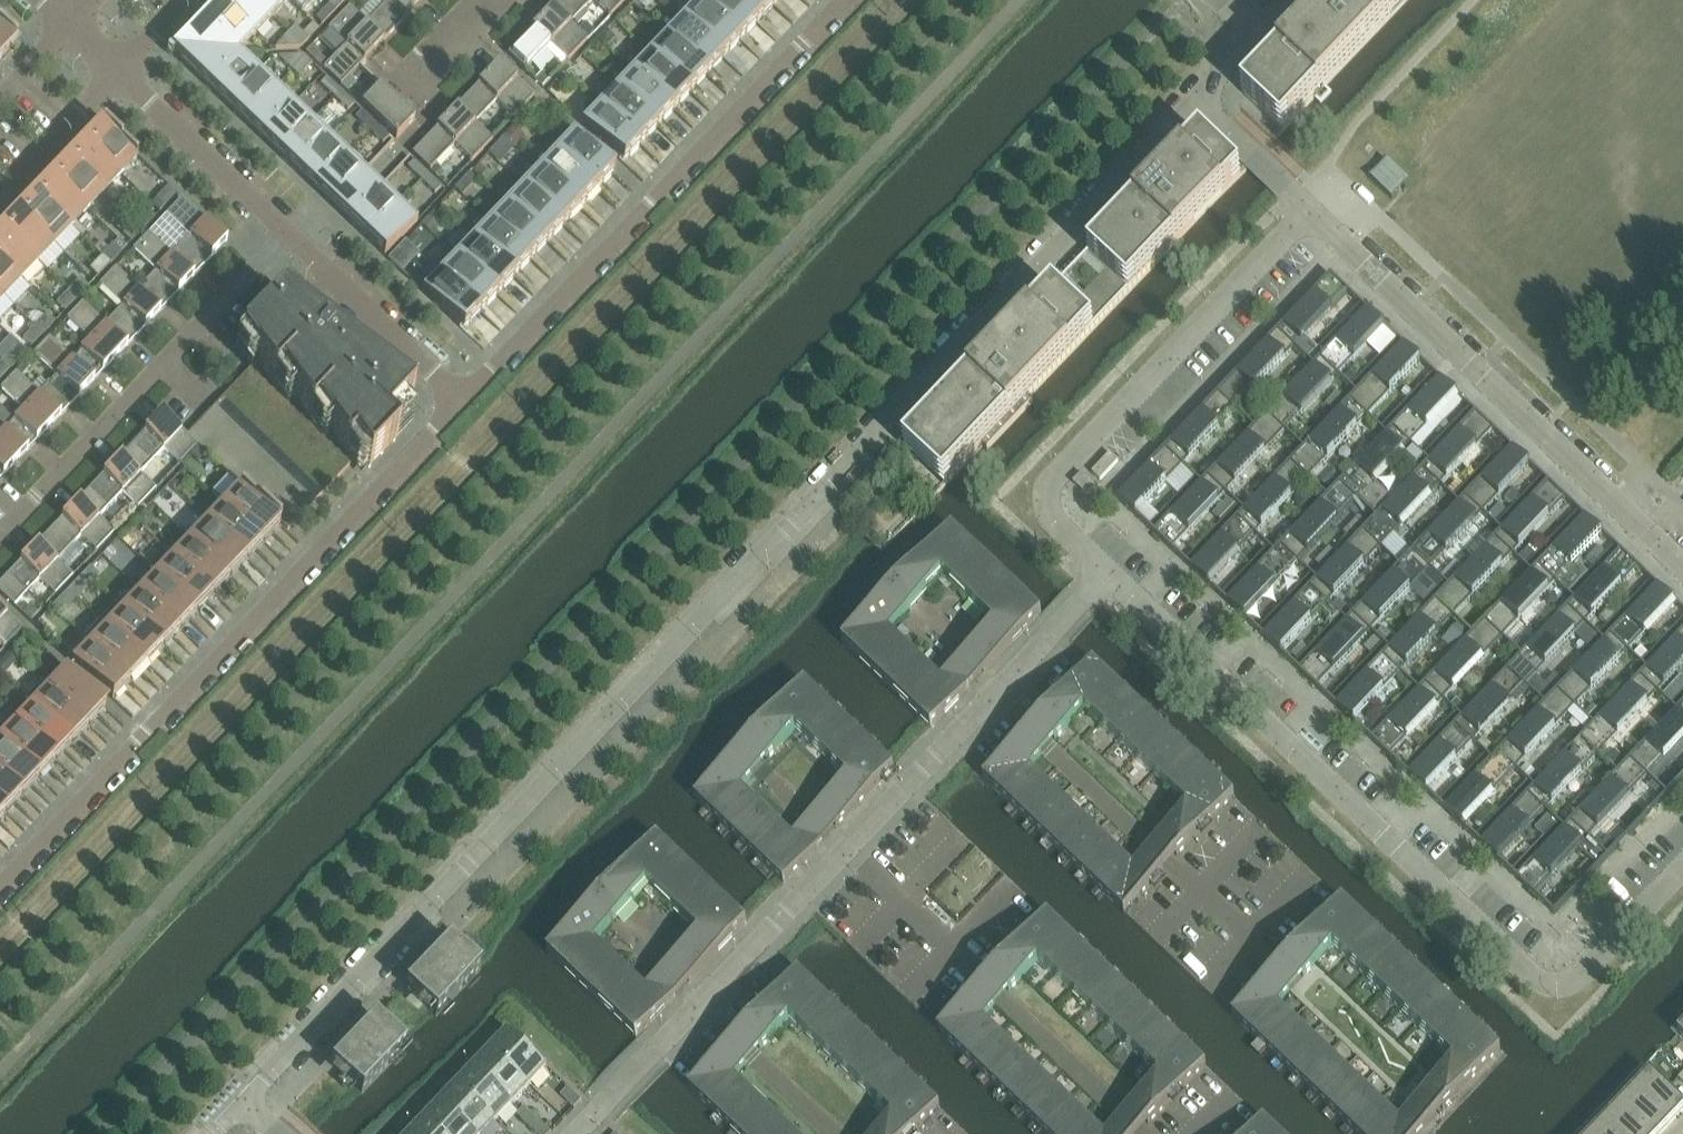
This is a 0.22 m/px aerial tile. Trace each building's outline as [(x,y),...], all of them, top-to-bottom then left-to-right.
[(252,0),(223,0),(220,3),(255,36),(272,19),(252,0)] [(287,0),(252,0),(272,19),(288,2),(287,0)] [(348,0),(335,0),(328,7),(335,13),(348,0)] [(424,0),(385,0),(387,3),(367,25),(365,26),(383,43),(424,0)] [(551,9),(569,26),(570,25),(593,1),(610,18),(627,0),(560,0),(551,9)] [(732,0),(701,0),(699,2),(740,41),(757,24),(732,0)] [(767,0),(732,0),(757,24),(774,7),(767,0)] [(1407,0),(1330,0),(1241,93),(1282,131),(1390,18),(1407,0)] [(635,1),(632,5),(642,14),(645,10),(635,1)] [(740,41),(699,2),(683,19),(724,59),(740,41)] [(255,36),(220,3),(172,54),(239,53),(255,36)] [(322,27),(335,13),(328,7),(316,20),(322,26),(322,27)] [(359,68),(382,43),(383,43),(365,26),(367,25),(349,8),(329,30),(346,46),(323,70),(341,87),(351,77),(357,70),(359,68)] [(588,42),(570,25),(569,26),(551,9),(507,55),(525,72),(550,46),(567,63),(588,42)] [(724,59),(683,19),(666,37),(707,76),(724,59)] [(0,27),(0,61),(17,43),(0,27)] [(308,40),(295,28),(288,35),(302,48),(309,40),(308,40)] [(608,48),(615,39),(607,31),(598,40),(608,48)] [(302,48),(288,35),(276,47),(276,49),(276,50),(301,49),(302,48)] [(707,76),(666,37),(649,55),(690,94),(707,76)] [(260,72),(239,53),(172,54),(227,107),(260,72)] [(690,94),(649,55),(633,72),(674,111),(690,94)] [(292,73),(306,59),(304,57),(278,58),(278,59),(279,59),(279,60),(292,73)] [(298,79),(311,66),(312,66),(306,59),(292,73),(298,79)] [(534,98),(501,66),(499,64),(456,109),(474,126),(475,125),(496,103),(513,119),(534,98)] [(415,121),(380,88),(359,68),(357,70),(378,89),(361,107),(396,140),(415,121)] [(244,124),(277,89),(260,72),(227,107),(244,124)] [(674,111),(633,72),(616,89),(657,129),(674,111)] [(543,89),(550,81),(542,73),(535,81),(543,89)] [(573,85),(563,76),(556,84),(566,93),(573,85)] [(347,93),(357,83),(351,77),(341,87),(347,93)] [(334,99),(340,92),(326,79),(326,80),(320,86),(334,99)] [(262,140),(295,105),(277,89),(244,124),(262,140)] [(657,129),(616,89),(599,107),(617,124),(641,146),(657,129)] [(354,106),(340,92),(334,99),(348,112),(354,106)] [(279,157),(311,124),(312,122),(295,105),(262,140),(279,157)] [(641,146),(617,124),(599,107),(581,126),(623,165),(641,146)] [(492,141),(475,125),(474,126),(456,109),(412,155),(439,181),(445,174),(436,166),(454,147),(472,163),(492,141)] [(369,133),(375,126),(361,112),(361,113),(355,119),(369,133)] [(297,174),(330,139),(312,122),(311,124),(279,157),(297,174)] [(138,158),(104,126),(87,144),(120,177),(138,158)] [(389,139),(375,126),(369,133),(382,146),(389,139)] [(516,149),(526,137),(515,127),(505,138),(516,149)] [(614,174),(602,163),(573,135),(555,153),(597,193),(614,174)] [(1225,191),(1241,175),(1200,136),(1184,152),(1090,252),(1054,290),(1032,314),(969,379),(904,447),(945,486),(1010,417),(1072,352),(1095,328),(1131,290),(1225,191)] [(314,190),(347,155),(330,139),(297,174),(314,190)] [(120,177),(87,144),(70,162),(103,194),(120,177)] [(597,193),(555,153),(539,171),(580,210),(597,193)] [(332,207),(365,173),(347,155),(314,190),(332,207)] [(103,194),(70,162),(53,179),(87,211),(103,194)] [(421,182),(428,176),(413,162),(413,163),(407,169),(421,182)] [(1411,184),(1390,164),(1373,181),(1394,201),(1411,184)] [(479,167),(474,173),(479,178),(485,173),(479,167)] [(580,210),(539,171),(522,188),(563,227),(580,210)] [(366,240),(399,205),(373,180),(365,173),(332,207),(340,215),(348,222),(366,240)] [(470,175),(455,190),(462,197),(477,181),(470,175)] [(441,189),(428,176),(421,182),(435,195),(441,189)] [(87,211),(53,179),(37,196),(70,229),(87,211)] [(165,208),(177,195),(168,187),(157,200),(165,208)] [(563,227),(522,188),(505,205),(547,245),(563,227)] [(70,229),(37,196),(20,214),(54,246),(70,229)] [(227,243),(182,200),(166,217),(189,238),(172,257),(194,278),(227,243)] [(384,257),(418,223),(399,205),(366,240),(384,257)] [(547,245),(505,205),(489,223),(530,262),(547,245)] [(143,231),(155,219),(146,211),(134,223),(143,231)] [(54,246),(20,214),(4,231),(37,264),(54,246)] [(438,227),(429,218),(422,226),(431,234),(438,227)] [(143,231),(134,223),(122,235),(131,244),(143,231)] [(530,262),(489,223),(472,240),(514,280),(530,262)] [(4,231),(0,235),(0,262),(20,281),(37,264),(4,231)] [(194,278),(172,257),(148,235),(133,251),(156,273),(139,292),(160,313),(194,278)] [(424,246),(413,235),(405,243),(417,254),(424,246)] [(514,280),(472,240),(456,258),(497,297),(514,280)] [(110,266),(122,253),(113,245),(101,258),(110,266)] [(98,278),(110,266),(101,258),(89,270),(98,278)] [(497,297),(456,258),(439,275),(480,314),(497,297)] [(0,262),(0,295),(4,299),(20,281),(0,262)] [(160,313),(139,292),(115,270),(100,286),(122,308),(105,327),(127,348),(160,313)] [(480,314),(439,275),(422,293),(463,332),(480,314)] [(1331,276),(1277,332),(1295,349),(1309,362),(1319,351),(1306,339),(1349,293),(1331,276)] [(76,301),(88,288),(80,280),(68,293),(76,301)] [(65,313),(76,301),(68,293),(56,305),(65,313)] [(368,471),(413,424),(401,413),(413,400),(349,353),(334,342),(330,347),(320,338),(324,334),(281,302),(241,343),(256,364),(187,437),(197,447),(207,456),(242,489),(280,526),(287,532),(352,464),(361,477),(368,470),(368,471)] [(127,348),(105,327),(82,305),(67,321),(90,343),(72,361),(94,382),(127,348)] [(1369,312),(1321,362),(1338,378),(1385,328),(1369,312)] [(43,336),(55,323),(46,315),(34,328),(43,336)] [(31,348),(43,336),(34,328),(23,340),(31,348)] [(1277,332),(1218,395),(1236,412),(1295,349),(1277,332)] [(94,382),(72,361),(49,339),(33,356),(56,378),(39,396),(61,417),(94,382)] [(1358,396),(1351,403),(1368,419),(1422,362),(1405,346),(1358,396)] [(10,371),(22,358),(13,350),(1,363),(10,371)] [(1315,368),(1268,417),(1285,433),(1338,378),(1321,362),(1315,368)] [(10,371),(1,363),(0,364),(0,381),(10,371)] [(61,417),(39,396),(16,374),(0,391),(23,413),(6,431),(28,452),(61,417)] [(1441,381),(1394,430),(1411,446),(1458,397),(1441,381)] [(1415,396),(1408,389),(1401,395),(1409,402),(1415,396)] [(1218,395),(1165,450),(1183,467),(1236,412),(1218,395)] [(1336,414),(1346,404),(1337,395),(1326,406),(1336,414)] [(1305,452),(1292,465),(1309,481),(1368,419),(1351,403),(1305,452)] [(197,447),(187,437),(163,414),(120,458),(139,476),(140,475),(164,451),(179,466),(189,456),(197,447)] [(1252,414),(1246,421),(1256,431),(1265,421),(1259,414),(1252,414)] [(1430,465),(1424,472),(1441,488),(1494,431),(1478,415),(1430,465)] [(1256,431),(1209,480),(1226,495),(1285,433),(1268,417),(1265,421),(1256,431)] [(6,431),(0,425),(0,481),(28,452),(6,431)] [(1388,437),(1341,486),(1358,502),(1378,520),(1394,503),(1375,484),(1411,446),(1394,430),(1388,437)] [(207,456),(197,447),(189,456),(198,465),(207,456)] [(1165,450),(1118,500),(1136,517),(1183,467),(1165,450)] [(1514,450),(1466,500),(1483,516),(1531,466),(1514,450)] [(1110,455),(1092,474),(1100,482),(1118,463),(1110,455)] [(156,490),(140,475),(139,476),(120,458),(79,502),(98,520),(99,519),(122,494),(138,509),(156,490)] [(1245,514),(1239,521),(1256,536),(1309,481),(1292,465),(1245,514)] [(1378,520),(1365,534),(1381,550),(1441,488),(1424,472),(1394,503),(1378,520)] [(1082,476),(1074,484),(1087,496),(1094,488),(1082,476)] [(1203,486),(1156,536),(1172,552),(1226,495),(1209,480),(1203,486)] [(183,489),(174,481),(168,487),(177,496),(183,489)] [(1503,534),(1496,541),(1513,557),(1567,500),(1550,484),(1503,534)] [(1328,500),(1282,548),(1299,564),(1358,502),(1341,486),(1328,500)] [(280,526),(242,489),(224,507),(263,544),(280,526)] [(1514,509),(1524,499),(1514,491),(1505,501),(1514,509)] [(1460,506),(1413,555),(1430,571),(1483,516),(1466,500),(1460,506)] [(115,534),(99,519),(98,520),(79,502),(38,545),(57,563),(57,562),(81,538),(96,553),(115,534)] [(263,544),(224,507),(208,525),(246,561),(263,544)] [(145,532),(155,521),(144,512),(135,522),(145,532)] [(1586,519),(1539,569),(1556,585),(1603,535),(1586,519)] [(1486,538),(1495,529),(1486,520),(1476,530),(1486,538)] [(1239,521),(1192,570),(1208,586),(1256,536),(1239,521)] [(246,561),(208,525),(191,542),(229,578),(246,561)] [(842,644),(861,662),(931,729),(978,680),(1042,613),(953,528),(842,644)] [(1318,583),(1312,590),(1328,606),(1381,550),(1365,534),(1348,552),(1339,561),(1318,583)] [(1450,590),(1437,603),(1454,619),(1513,557),(1496,541),(1450,590)] [(229,578),(191,542),(175,559),(213,596),(229,578)] [(1260,559),(1268,550),(1259,542),(1251,551),(1260,559)] [(57,562),(57,563),(38,545),(0,584),(0,594),(14,608),(39,581),(55,596),(73,577),(57,562)] [(1275,555),(1228,605),(1245,621),(1299,564),(1282,548),(1275,555)] [(1527,569),(1538,557),(1529,549),(1519,561),(1527,569)] [(213,596),(175,559),(168,553),(151,570),(158,577),(196,613),(213,596)] [(1575,603),(1569,610),(1586,626),(1639,569),(1623,553),(1575,603)] [(1401,569),(1354,618),(1371,634),(1411,591),(1431,610),(1437,603),(1450,590),(1430,571),(1413,555),(1401,569)] [(90,569),(85,574),(93,582),(98,577),(90,569)] [(1491,620),(1486,624),(1503,640),(1556,585),(1539,569),(1533,575),(1491,620)] [(196,613),(158,577),(142,594),(180,631),(196,613)] [(1659,588),(1612,638),(1628,653),(1676,604),(1659,588)] [(1312,590),(1264,639),(1281,655),(1321,613),(1334,626),(1341,618),(1328,606),(1312,590)] [(180,631),(142,594),(125,612),(163,648),(180,631)] [(1401,641),(1384,659),(1401,675),(1454,619),(1437,603),(1431,610),(1416,625),(1401,641)] [(3,650),(23,630),(0,609),(0,647),(3,650)] [(1522,659),(1510,672),(1526,688),(1586,626),(1569,610),(1532,649),(1522,659)] [(1608,629),(1618,618),(1609,610),(1599,620),(1608,629)] [(163,648),(125,612),(108,629),(147,665),(163,648)] [(1348,624),(1301,674),(1317,690),(1371,634),(1354,618),(1348,624)] [(48,628),(41,621),(35,627),(42,634),(48,628)] [(1473,638),(1427,687),(1443,703),(1503,640),(1486,624),(1473,638)] [(147,665),(108,629),(92,647),(130,683),(147,665)] [(1642,679),(1658,695),(1682,669),(1682,636),(1648,672),(1642,679)] [(1372,658),(1383,647),(1375,638),(1364,650),(1372,658)] [(1605,644),(1559,693),(1576,709),(1628,653),(1612,638),(1605,644)] [(130,683),(92,647),(74,665),(113,701),(130,683)] [(18,655),(18,651),(15,648),(10,653),(16,658),(18,655)] [(1384,659),(1337,708),(1354,724),(1401,675),(1384,659)] [(1054,703),(1073,721),(1084,710),(1113,681),(1093,662),(1054,703)] [(1463,721),(1457,728),(1473,744),(1526,688),(1510,672),(1463,721)] [(105,709),(67,673),(50,691),(88,727),(105,709)] [(1595,728),(1582,741),(1599,757),(1658,695),(1642,679),(1595,728)] [(1682,695),(1682,679),(1672,689),(1681,697),(1682,695)] [(1101,727),(1130,697),(1113,681),(1084,710),(1101,727)] [(796,731),(824,701),(805,683),(766,724),(785,742),(796,731)] [(1420,693),(1373,743),(1390,759),(1443,703),(1427,687),(1420,693)] [(88,727),(50,691),(33,708),(71,744),(88,727)] [(1546,707),(1500,755),(1516,771),(1576,709),(1559,693),(1546,707)] [(1119,743),(1147,713),(1130,697),(1101,727),(1119,743)] [(1458,715),(1467,706),(1458,698),(1449,707),(1458,715)] [(813,747),(841,717),(824,701),(796,731),(813,747)] [(1049,747),(1073,721),(1054,703),(1030,729),(1022,737),(1041,755),(1049,747)] [(71,744),(33,708),(17,726),(55,762),(71,744)] [(1631,763),(1648,778),(1682,741),(1682,708),(1678,714),(1631,763)] [(1136,759),(1164,730),(1147,713),(1119,743),(1136,759)] [(830,763),(858,733),(841,717),(813,747),(830,763)] [(762,766),(785,742),(766,724),(743,748),(734,758),(753,776),(762,766)] [(55,762),(17,726),(0,743),(38,779),(55,762)] [(1457,728),(1409,777),(1426,793),(1473,744),(1457,728)] [(1153,776),(1181,746),(1164,730),(1136,759),(1153,776)] [(847,779),(875,750),(858,733),(830,763),(847,779)] [(983,778),(1002,796),(1030,767),(1041,755),(1022,737),(983,778)] [(1536,790),(1529,797),(1546,813),(1599,757),(1582,741),(1536,790)] [(0,743),(0,776),(21,797),(38,779),(0,743)] [(1170,792),(1199,762),(1181,746),(1153,776),(1170,792)] [(869,795),(894,768),(875,750),(847,779),(842,785),(850,793),(858,784),(869,795)] [(1629,765),(1617,753),(1606,764),(1618,776),(1629,765)] [(1493,762),(1446,812),(1462,828),(1516,771),(1500,755),(1493,762)] [(695,799),(714,817),(742,787),(753,776),(734,758),(695,799)] [(1187,808),(1216,779),(1199,762),(1170,792),(1187,808)] [(1539,773),(1529,763),(1520,772),(1531,782),(1539,773)] [(1618,776),(1572,825),(1588,841),(1648,778),(1631,763),(1629,765),(1618,776)] [(1019,813),(1048,783),(1030,767),(1002,796),(1019,813)] [(0,776),(0,810),(5,814),(21,797),(0,776)] [(1196,838),(1235,797),(1216,779),(1187,808),(1177,820),(1196,838)] [(1036,829),(1065,799),(1048,783),(1019,813),(1036,829)] [(831,834),(869,795),(858,784),(850,793),(842,785),(812,816),(804,824),(823,842),(831,834)] [(731,833),(759,803),(742,787),(714,817),(731,833)] [(1529,797),(1482,847),(1499,862),(1546,813),(1529,797)] [(1054,846),(1082,816),(1065,799),(1036,829),(1054,846)] [(748,849),(776,820),(759,803),(731,833),(748,849)] [(1071,862),(1099,832),(1082,816),(1054,846),(1071,862)] [(765,866),(793,836),(776,820),(748,849),(765,866)] [(1171,864),(1196,838),(1177,820),(1152,846),(1144,853),(1164,872),(1171,864)] [(1486,829),(1479,823),(1475,827),(1482,834),(1486,829)] [(784,884),(823,842),(804,824),(793,836),(765,866),(784,884)] [(1566,831),(1518,881),(1535,897),(1578,851),(1598,870),(1608,859),(1588,841),(1572,825),(1566,831)] [(1088,878),(1116,849),(1099,832),(1071,862),(1088,878)] [(548,954),(567,972),(648,886),(699,935),(647,990),(596,941),(567,972),(637,1039),(682,991),(747,922),(658,838),(548,954)] [(1105,895),(1133,865),(1116,849),(1088,878),(1105,895)] [(1124,913),(1164,872),(1144,853),(1133,865),(1105,895),(1124,913)] [(1303,940),(1322,958),(1333,947),(1361,917),(1342,899),(1303,940)] [(1009,955),(1028,973),(1038,962),(1067,932),(1048,914),(1009,955)] [(1350,963),(1379,934),(1361,917),(1333,947),(1350,963)] [(1055,978),(1084,948),(1067,932),(1038,962),(1055,978)] [(1367,980),(1396,950),(1379,934),(1350,963),(1367,980)] [(1298,984),(1322,958),(1303,940),(1278,966),(1271,974),(1290,992),(1298,984)] [(436,1017),(480,970),(449,941),(405,987),(436,1017)] [(1073,994),(1101,965),(1084,948),(1055,978),(1073,994)] [(1384,996),(1413,966),(1396,950),(1367,980),(1384,996)] [(1003,999),(1028,973),(1009,955),(984,980),(976,989),(996,1007),(1003,999)] [(1090,1011),(1118,981),(1101,965),(1073,994),(1090,1011)] [(1401,1012),(1430,983),(1413,966),(1384,996),(1401,1012)] [(760,1013),(779,1031),(790,1020),(818,990),(799,972),(760,1013)] [(1232,1015),(1251,1033),(1279,1004),(1290,992),(1271,974),(1232,1015)] [(1107,1027),(1136,997),(1118,981),(1090,1011),(1107,1027)] [(1419,1029),(1447,999),(1430,983),(1401,1012),(1419,1029)] [(937,1030),(956,1048),(985,1018),(996,1007),(976,989),(937,1030)] [(807,1036),(835,1006),(818,990),(790,1020),(807,1036)] [(1124,1044),(1153,1014),(1136,997),(1107,1027),(1124,1044)] [(1436,1045),(1465,1016),(1447,999),(1419,1029),(1436,1045)] [(1268,1050),(1296,1020),(1279,1004),(1251,1033),(1268,1050)] [(824,1052),(852,1023),(835,1006),(807,1036),(824,1052)] [(753,1058),(779,1031),(760,1013),(734,1040),(728,1047),(747,1065),(753,1058)] [(1142,1060),(1170,1030),(1153,1014),(1124,1044),(1142,1060)] [(1453,1062),(1482,1032),(1465,1016),(1436,1045),(1453,1062)] [(973,1064),(1002,1035),(985,1018),(956,1048),(973,1064)] [(361,1095),(406,1048),(375,1019),(331,1065),(354,1087),(359,1092),(361,1095)] [(1285,1066),(1314,1036),(1296,1020),(1268,1050),(1285,1066)] [(841,1069),(869,1039),(852,1023),(824,1052),(841,1069)] [(1159,1076),(1187,1046),(1170,1030),(1142,1060),(1159,1076)] [(547,1069),(509,1032),(491,1051),(530,1087),(547,1069)] [(1462,1091),(1501,1050),(1482,1032),(1453,1062),(1443,1073),(1462,1091)] [(991,1081),(1019,1051),(1002,1035),(973,1064),(991,1081)] [(1302,1083),(1331,1053),(1314,1036),(1285,1066),(1302,1083)] [(858,1085),(887,1055),(869,1039),(841,1069),(858,1085)] [(1167,1106),(1206,1065),(1187,1046),(1159,1076),(1148,1088),(1167,1106)] [(688,1088),(707,1106),(736,1076),(747,1065),(728,1047),(688,1088)] [(530,1087),(491,1051),(475,1068),(513,1105),(530,1087)] [(1008,1097),(1036,1067),(1019,1051),(991,1081),(1008,1097)] [(1320,1099),(1348,1069),(1331,1053),(1302,1083),(1320,1099)] [(876,1102),(904,1072),(887,1055),(858,1085),(876,1102)] [(1025,1113),(1053,1084),(1036,1067),(1008,1097),(1025,1113)] [(513,1105),(475,1068),(458,1085),(497,1122),(513,1105)] [(1337,1115),(1365,1086),(1348,1069),(1320,1099),(1337,1115)] [(893,1118),(921,1088),(904,1072),(876,1102),(893,1118)] [(1669,1089),(1650,1072),(1634,1090),(1670,1124),(1682,1111),(1682,1103),(1669,1089)] [(1438,1117),(1462,1091),(1443,1073),(1418,1099),(1411,1107),(1430,1125),(1438,1117)] [(725,1122),(753,1093),(736,1076),(707,1106),(725,1122)] [(1042,1130),(1071,1100),(1053,1084),(1025,1113),(1042,1130)] [(458,1085),(442,1103),(475,1133),(485,1133),(497,1122),(458,1085)] [(1354,1132),(1382,1102),(1365,1086),(1337,1115),(1354,1132)] [(940,1106),(921,1088),(893,1118),(882,1129),(887,1133),(914,1133),(940,1106)] [(1167,1106),(1148,1088),(1124,1113),(1116,1121),(1129,1133),(1140,1133),(1143,1131),(1167,1106)] [(582,1102),(568,1089),(561,1097),(574,1110),(582,1102)] [(1634,1090),(1617,1107),(1645,1133),(1661,1133),(1670,1124),(1634,1090)] [(770,1109),(753,1093),(725,1122),(737,1133),(746,1133),(770,1109)] [(1088,1116),(1071,1100),(1042,1130),(1047,1133),(1071,1133),(1088,1116)] [(1400,1118),(1382,1102),(1354,1132),(1356,1133),(1385,1133),(1400,1118)] [(442,1103),(425,1120),(440,1133),(475,1133),(442,1103)] [(1430,1125),(1411,1107),(1400,1118),(1385,1133),(1421,1133),(1430,1125)] [(1617,1107),(1600,1125),(1610,1133),(1645,1133),(1617,1107)] [(531,1129),(538,1121),(525,1108),(517,1116),(531,1129)] [(787,1125),(770,1109),(746,1133),(779,1133),(787,1125)] [(1105,1133),(1088,1116),(1071,1133),(1104,1133),(1105,1133)] [(425,1120),(412,1133),(440,1133),(425,1120)] [(1264,1120),(1250,1133),(1279,1133),(1264,1120)] [(538,1121),(531,1129),(536,1133),(552,1133),(538,1121)] [(1116,1121),(1105,1133),(1104,1133),(1129,1133),(1116,1121)] [(787,1125),(779,1133),(796,1133),(787,1125)] [(1600,1125),(1591,1133),(1610,1133),(1600,1125)]
